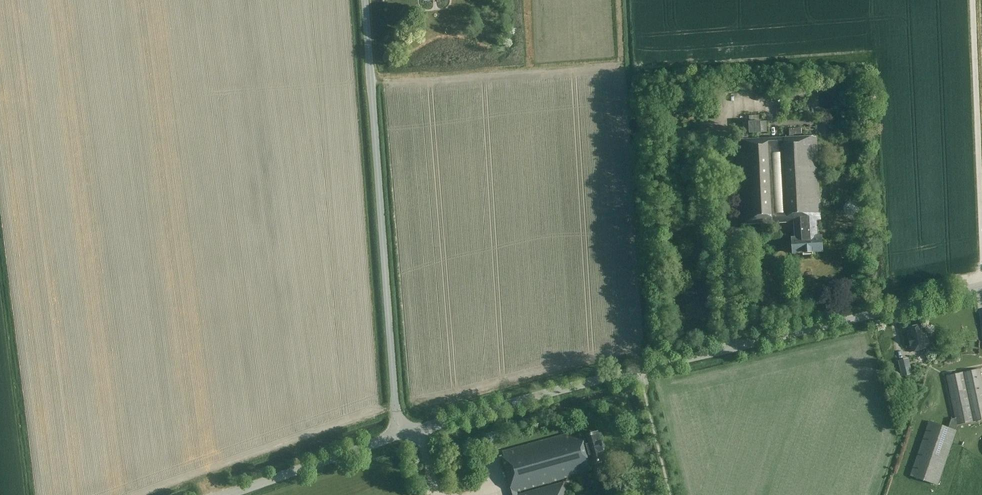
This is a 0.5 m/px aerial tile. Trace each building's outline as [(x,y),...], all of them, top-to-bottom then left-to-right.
[(748,122),(749,134),(760,133),(760,122),(748,122)] [(794,137),(794,134),(802,134),(802,128),(789,129),(789,137),(738,139),(741,224),(793,221),(793,223),(795,223),(796,237),(793,237),(794,252),(803,252),(803,254),(813,254),(813,251),(823,251),(822,236),(818,236),(818,220),(822,220),(818,136),(794,137)] [(911,352),(929,348),(925,329),(921,330),(920,325),(909,328),(910,331),(907,331),(910,345),(909,346),(911,352)] [(912,374),(909,358),(898,360),(901,376),(912,374)] [(957,425),(981,420),(981,382),(979,369),(947,376),(956,417),(951,418),(949,426),(929,421),(921,443),(910,475),(937,485),(956,430),(957,425)] [(580,434),(572,436),(571,433),(501,452),(513,494),(566,494),(563,483),(517,494),(516,491),(582,473),(581,470),(590,468),(589,465),(606,460),(598,432),(581,437),(580,434)]
